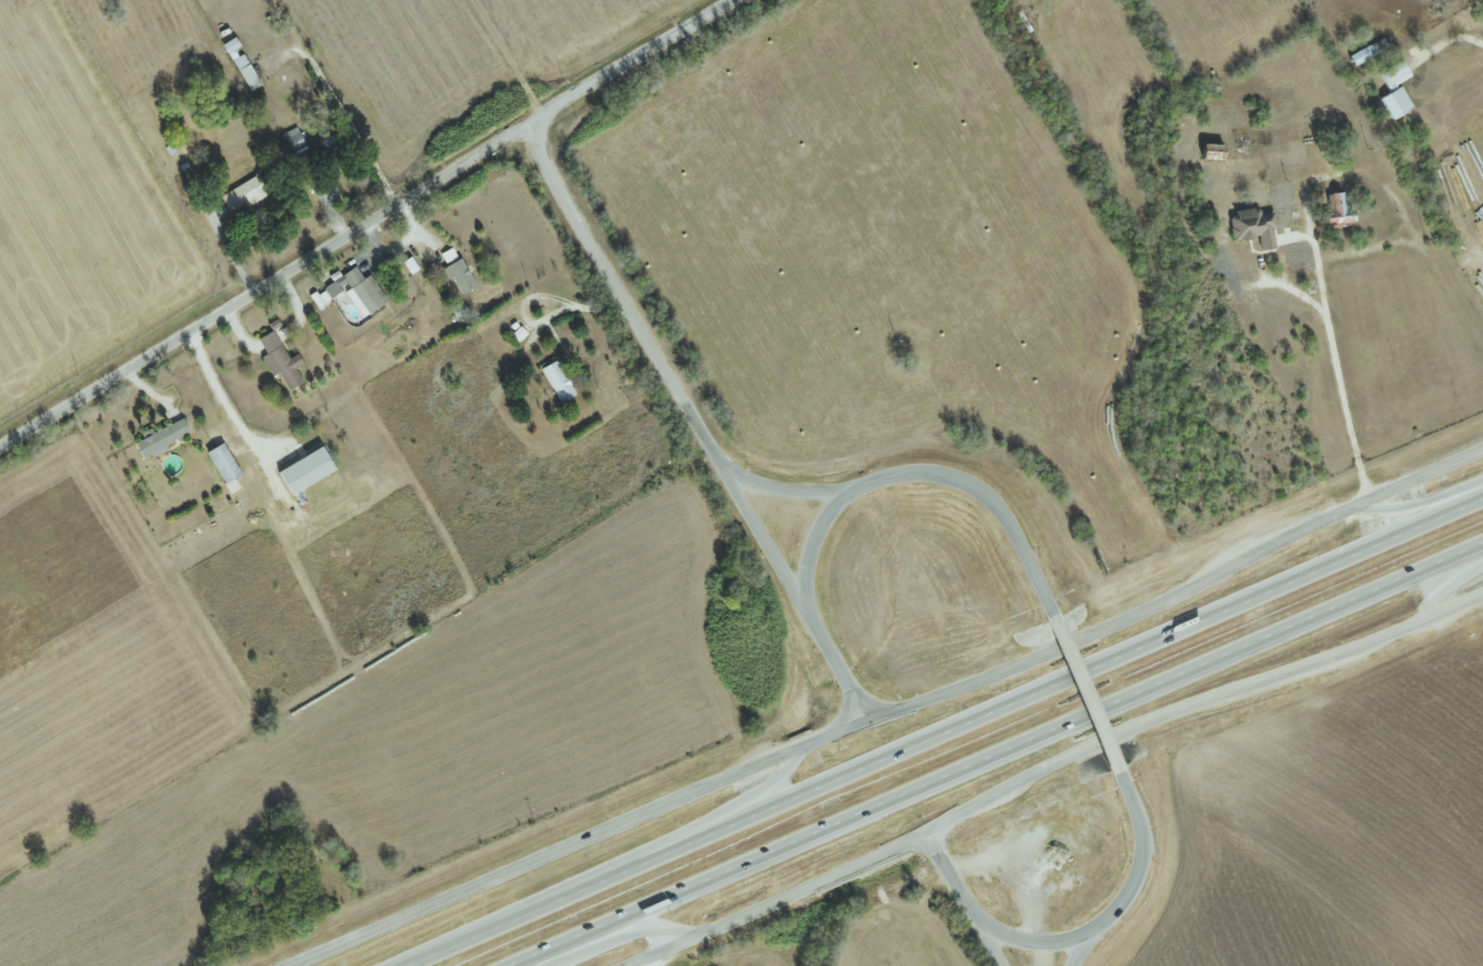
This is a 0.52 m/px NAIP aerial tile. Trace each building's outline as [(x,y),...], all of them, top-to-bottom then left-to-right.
[(223,44),(228,53),(241,45),(236,36),(223,44)] [(1380,52),(1376,42),(1349,54),(1353,63),(1380,52)] [(262,84),(244,53),(233,59),(251,90),(262,84)] [(1379,73),(1389,93),(1380,97),(1392,119),(1413,108),(1399,82),(1412,76),(1404,60),(1379,73)] [(232,214),(269,193),(259,174),(221,195),(232,214)] [(1328,226),(1356,225),(1355,214),(1348,214),(1347,192),(1327,193),(1328,226)] [(1262,251),(1276,248),(1273,227),(1277,226),(1275,210),(1261,212),(1260,206),(1236,210),(1237,215),(1230,217),(1233,240),(1260,235),(1262,251)] [(458,258),(453,248),(442,253),(447,263),(458,258)] [(443,267),(448,279),(453,276),(461,293),(477,286),(463,257),(443,267)] [(363,317),(388,300),(371,274),(364,278),(356,266),(325,286),(332,298),(345,290),(363,317)] [(304,382),(296,368),(304,364),(299,353),(289,358),(275,330),(259,338),(267,353),(263,356),(273,376),(280,372),(289,389),(304,382)] [(542,368),(562,402),(577,394),(557,359),(542,368)] [(191,432),(183,417),(154,432),(152,428),(141,433),(144,438),(136,442),(145,460),(169,447),(167,444),(191,432)] [(207,452),(226,483),(243,474),(224,442),(207,452)] [(279,471),(292,495),(336,469),(322,446),(279,471)]
